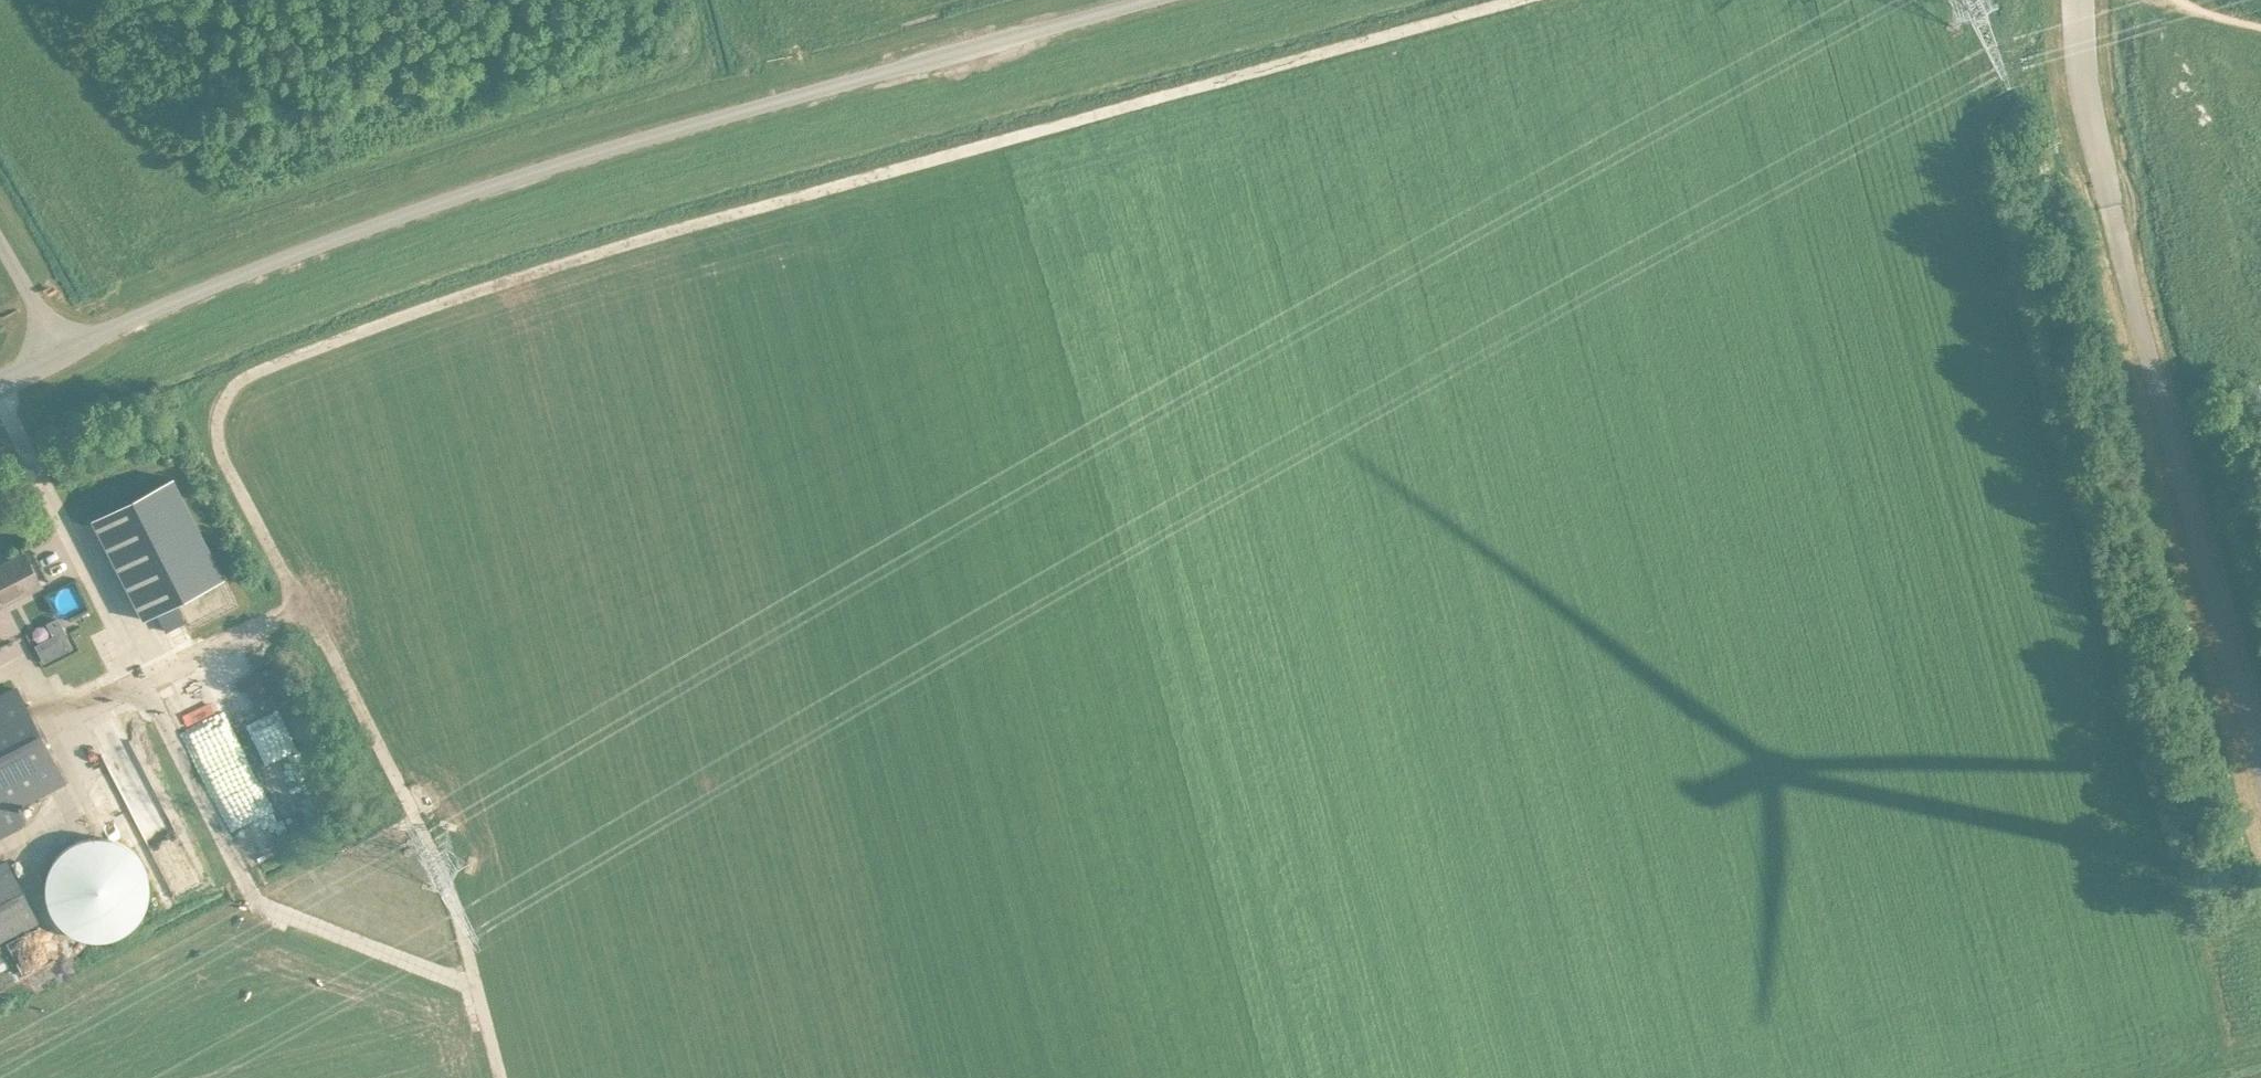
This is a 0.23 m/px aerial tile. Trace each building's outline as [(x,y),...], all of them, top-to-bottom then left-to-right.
[(217,576),(166,475),(85,516),(137,617),(217,576)] [(35,582),(18,551),(0,560),(0,600),(35,582)] [(57,650),(66,645),(50,614),(41,619),(48,632),(57,650)] [(58,780),(10,686),(0,691),(0,810),(58,780)] [(114,698),(149,792),(172,784),(136,690),(114,698)] [(248,694),(225,704),(263,789),(286,779),(248,694)] [(154,831),(140,838),(147,853),(161,846),(154,831)] [(130,852),(123,845),(114,839),(105,836),(95,834),(85,834),(75,836),(66,840),(57,846),(50,853),(45,862),(41,871),(39,881),(39,891),(42,901),(46,910),(51,919),(59,926),(67,931),(77,935),(87,937),(97,937),(107,934),(116,930),(124,925),(131,917),(137,909),(141,899),(142,889),(142,879),(140,869),(136,860),(130,852)] [(31,921),(2,859),(0,860),(0,937),(31,921)]
